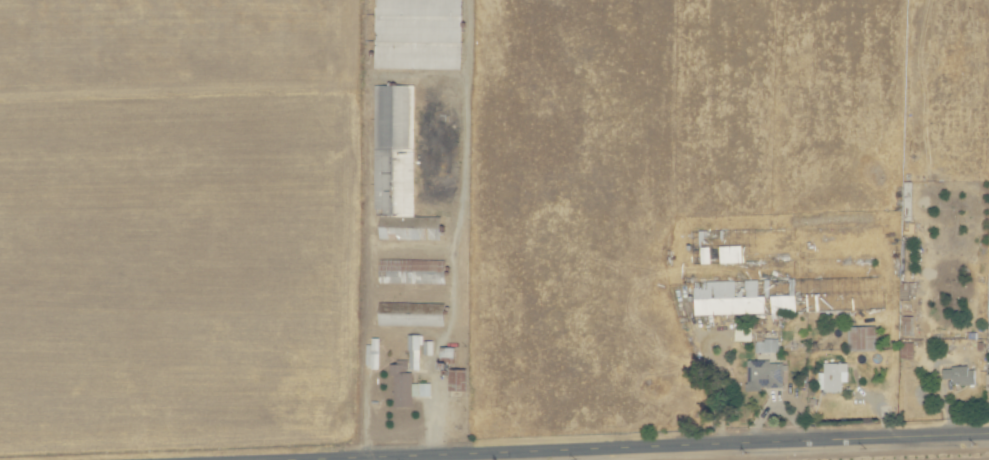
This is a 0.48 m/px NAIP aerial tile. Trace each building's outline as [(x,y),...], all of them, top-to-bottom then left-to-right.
[(412,217),(412,85),(373,85),(373,209),(382,209),(382,216),(405,216),(405,227),(378,226),(378,239),(439,240),(439,217),(412,217)] [(444,285),(444,261),(378,260),(377,283),(444,285)] [(694,316),(765,313),(765,297),(770,297),(770,280),(744,281),(744,286),(736,286),(736,281),(693,282),(694,316)] [(797,312),(796,280),(788,280),(788,297),(770,297),(771,319),(779,319),(779,313),(797,312)] [(875,326),(847,327),(848,350),(876,350),(875,326)] [(751,341),(751,328),(734,328),(734,341),(751,341)] [(420,335),(408,335),(407,370),(419,370),(420,335)] [(378,339),(367,339),(366,369),(378,369),(378,339)] [(778,340),(755,340),(755,353),(778,353),(778,340)] [(422,355),(432,354),(431,341),(422,342),(422,355)] [(900,359),(912,360),(913,344),(900,343),(900,359)] [(746,360),(746,390),(784,389),(784,364),(770,364),(770,360),(746,360)] [(408,362),(391,362),(392,407),(411,406),(411,398),(430,397),(430,383),(409,384),(408,362)] [(841,391),(841,382),(847,382),(847,363),(823,363),(823,373),(817,373),(817,392),(841,391)] [(973,367),(942,368),(942,379),(951,379),(951,385),(974,384),(973,367)] [(465,391),(465,370),(447,369),(447,391),(465,391)]
